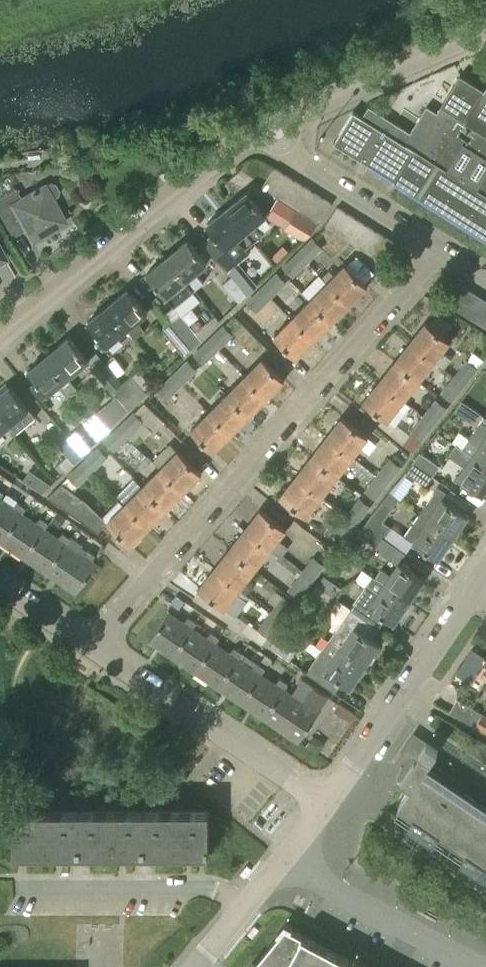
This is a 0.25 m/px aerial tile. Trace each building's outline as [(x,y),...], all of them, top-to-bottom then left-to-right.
[(335,142),(485,237),(485,89),(485,90),(463,76),(463,75),(462,75),(439,112),(428,106),(412,132),(370,106),(364,116),(355,111),(335,142)] [(284,174),(274,167),(262,186),(272,192),(284,174)] [(284,174),(272,192),(281,198),(293,179),(284,174)] [(303,185),(293,179),(281,198),(291,204),(303,185)] [(45,185),(21,198),(16,188),(0,197),(0,215),(9,230),(22,223),(32,240),(66,221),(52,198),(58,195),(59,190),(55,182),(50,181),(45,185)] [(312,191),(303,185),(291,204),(300,210),(312,191)] [(226,208),(253,241),(263,234),(255,225),(267,215),(247,191),(226,208)] [(321,197),(312,191),(300,210),(309,216),(321,197)] [(321,197),(309,216),(320,223),(331,203),(321,197)] [(347,213),(337,207),(325,226),(335,232),(347,213)] [(206,224),(213,232),(203,240),(227,269),(238,260),(248,252),(244,249),(253,241),(226,208),(206,224)] [(284,228),(303,239),(310,232),(316,222),(296,210),(284,228)] [(347,213),(335,232),(344,238),(356,219),(347,213)] [(356,219),(344,238),(354,244),(365,225),(356,219)] [(375,231),(365,225),(354,244),(363,249),(375,231)] [(375,231),(363,249),(372,255),(384,236),(375,231)] [(384,236),(372,255),(382,262),(394,243),(384,236)] [(297,252),(307,263),(323,248),(312,237),(297,252)] [(187,240),(166,257),(193,291),(203,282),(195,273),(207,264),(187,240)] [(307,263),(297,252),(282,267),(292,278),(307,263)] [(359,252),(352,259),(369,276),(376,269),(359,252)] [(193,291),(166,257),(146,273),(166,297),(174,307),(193,291)] [(232,276),(247,295),(260,282),(247,267),(242,266),(238,260),(227,269),(232,276)] [(329,269),(322,276),(350,304),(368,286),(346,264),(334,275),(329,269)] [(277,272),(261,287),(272,298),(287,282),(277,272)] [(247,295),(232,276),(223,283),(239,302),(247,295)] [(313,284),(319,290),(310,300),(332,322),(350,304),(322,276),(313,284)] [(459,283),(446,303),(456,309),(469,289),(459,283)] [(272,298),(261,287),(246,302),(256,313),(272,298)] [(128,288),(106,306),(126,329),(128,328),(135,337),(145,328),(137,320),(147,312),(128,288)] [(478,295),(469,289),(456,309),(466,315),(478,295)] [(478,295),(466,315),(475,321),(485,304),(485,300),(478,295)] [(332,322),(310,300),(292,317),(315,340),(332,322)] [(475,321),(485,327),(485,325),(485,304),(475,321)] [(126,329),(106,306),(87,322),(106,345),(126,329)] [(180,314),(171,322),(192,347),(201,339),(180,314)] [(315,340),(292,317),(274,335),(297,358),(315,340)] [(192,347),(171,322),(161,330),(183,356),(192,347)] [(451,358),(444,352),(452,341),(427,322),(411,342),(443,367),(451,358)] [(208,339),(218,350),(233,334),(223,324),(208,339)] [(68,337),(47,354),(66,378),(67,377),(87,360),(68,337)] [(218,350),(208,339),(193,354),(203,365),(218,350)] [(443,367),(411,342),(396,361),(421,381),(436,362),(443,368),(443,367)] [(66,378),(47,354),(27,370),(36,381),(30,386),(41,400),(47,395),(46,394),(59,384),(69,397),(78,390),(67,377),(66,378)] [(245,376),(267,398),(285,380),(263,357),(245,376)] [(172,374),(182,385),(198,370),(187,359),(172,374)] [(454,375),(466,384),(478,368),(466,359),(454,375)] [(421,381),(396,361),(381,381),(405,400),(421,381)] [(122,383),(137,401),(152,387),(138,370),(122,383)] [(182,385),(172,374),(157,389),(167,400),(182,385)] [(466,384),(454,375),(440,393),(452,402),(466,384)] [(245,376),(227,393),(249,415),(267,398),(245,376)] [(405,400),(381,381),(365,401),(390,420),(405,400)] [(137,401),(122,383),(113,391),(128,410),(137,401)] [(27,409),(8,386),(0,392),(0,417),(7,426),(14,434),(34,417),(27,409)] [(227,393),(217,404),(207,394),(199,402),(209,411),(231,433),(249,415),(227,393)] [(423,414),(435,424),(447,408),(435,399),(423,414)] [(133,411),(117,427),(127,438),(144,423),(133,411)] [(231,433),(209,411),(191,429),(213,451),(231,433)] [(435,424),(423,414),(409,432),(422,442),(435,424)] [(343,416),(328,436),(354,457),(370,437),(343,416)] [(462,449),(485,465),(485,418),(484,417),(462,449)] [(127,438),(117,427),(103,441),(113,452),(114,451),(121,459),(135,446),(127,438)] [(76,429),(67,437),(82,455),(91,447),(76,429)] [(328,436),(312,456),(339,477),(354,457),(328,436)] [(82,455),(67,437),(57,444),(73,463),(82,455)] [(462,449),(456,445),(449,456),(465,467),(458,477),(483,495),(485,490),(485,465),(462,449)] [(98,446),(82,461),(93,472),(108,457),(98,446)] [(178,450),(160,468),(183,492),(201,474),(178,450)] [(413,462),(433,475),(439,466),(419,452),(413,462)] [(312,456),(297,476),(324,496),(339,477),(312,456)] [(377,475),(388,483),(402,466),(390,457),(377,475)] [(93,472),(82,461),(67,476),(77,487),(93,472)] [(433,475),(413,462),(405,472),(407,473),(415,479),(426,486),(433,475)] [(160,468),(142,486),(165,510),(183,492),(160,468)] [(51,485),(29,470),(22,480),(42,493),(51,485)] [(402,498),(415,479),(407,473),(394,492),(402,498)] [(388,483),(377,475),(364,491),(375,500),(388,483)] [(324,496),(297,476),(281,496),(308,516),(324,496)] [(82,497),(61,482),(51,497),(72,512),(82,497)] [(142,486),(124,504),(148,527),(165,510),(142,486)] [(419,513),(454,537),(469,515),(444,498),(447,492),(437,486),(419,513)] [(365,524),(385,537),(391,527),(383,522),(393,507),(394,508),(400,500),(388,492),(383,500),(371,514),(365,524)] [(25,499),(29,503),(34,497),(34,496),(30,493),(29,493),(25,499)] [(359,497),(346,514),(358,523),(371,506),(359,497)] [(0,498),(0,541),(2,543),(4,540),(22,513),(25,508),(17,502),(12,507),(0,498)] [(148,527),(124,504),(106,522),(130,545),(148,527)] [(262,509),(246,529),(272,550),(282,557),(289,547),(280,540),(288,529),(262,509)] [(61,526),(66,518),(66,517),(57,512),(54,516),(52,520),(61,526)] [(22,513),(4,540),(13,546),(11,549),(24,558),(26,555),(44,528),(48,523),(40,517),(35,522),(22,513)] [(454,537),(419,513),(404,535),(438,559),(454,537)] [(358,523),(346,514),(333,531),(345,540),(358,523)] [(385,537),(365,524),(358,533),(378,547),(385,537)] [(58,538),(44,528),(26,555),(35,561),(33,564),(44,571),(64,542),(65,542),(68,538),(62,533),(58,538)] [(246,529),(230,548),(257,569),(272,550),(246,529)] [(65,542),(64,542),(44,571),(76,593),(96,564),(92,561),(94,555),(87,549),(83,554),(79,551),(83,545),(70,536),(68,538),(65,542)] [(230,548),(215,568),(241,589),(241,590),(245,594),(251,586),(246,582),(257,569),(230,548)] [(314,556),(301,573),(312,582),(325,565),(314,556)] [(375,577),(410,601),(425,579),(400,562),(399,562),(389,556),(375,577)] [(241,589),(215,568),(199,588),(226,609),(241,590),(241,589)] [(312,582),(301,573),(287,590),(299,599),(312,582)] [(317,585),(337,599),(344,589),(323,575),(317,585)] [(410,601),(375,577),(372,576),(350,607),(379,627),(385,618),(394,624),(410,601)] [(330,608),(337,599),(317,585),(310,595),(330,608)] [(269,612),(281,622),(295,604),(283,595),(269,612)] [(175,596),(170,604),(179,609),(184,601),(175,596)] [(343,618),(328,639),(365,665),(380,644),(372,638),(379,627),(350,607),(343,618)] [(185,620),(171,611),(170,611),(151,640),(152,641),(153,638),(166,646),(164,649),(175,656),(176,654),(194,627),(197,622),(189,617),(185,620)] [(281,622),(269,612),(257,629),(268,638),(281,622)] [(208,636),(194,627),(176,654),(189,662),(187,664),(197,671),(199,669),(217,642),(220,638),(212,632),(208,636)] [(289,660),(296,650),(276,637),(269,647),(289,660)] [(365,665),(328,639),(306,672),(335,691),(342,681),(350,687),(365,665)] [(231,651),(217,642),(199,669),(212,677),(210,680),(220,687),(222,684),(240,657),(243,653),(235,648),(231,651)] [(473,648),(457,672),(469,681),(485,657),(473,648)] [(268,664),(272,659),(272,658),(266,654),(266,655),(262,660),(268,664)] [(254,667),(240,657),(222,684),(234,693),(233,695),(243,702),(245,700),(263,673),(266,668),(258,663),(254,667)] [(286,688),(263,673),(245,700),(266,714),(264,717),(266,718),(268,715),(286,688)] [(293,693),(286,688),(268,715),(280,724),(279,726),(300,741),(330,696),(303,678),(293,693)] [(474,726),(482,713),(457,698),(449,712),(474,726)] [(343,718),(348,711),(339,705),(334,712),(343,718)] [(474,726),(485,733),(485,715),(482,713),(474,726)] [(424,751),(411,746),(397,780),(398,781),(399,779),(412,787),(400,806),(485,863),(485,807),(442,778),(426,766),(438,750),(429,744),(424,751)] [(79,811),(14,811),(14,853),(79,853),(79,811)] [(144,853),(144,811),(79,811),(79,853),(144,853)] [(209,853),(209,811),(144,811),(144,853),(209,853)] [(270,947),(255,964),(253,963),(250,966),(289,966),(293,959),(307,966),(366,966),(355,960),(354,962),(292,929),(293,927),(286,923),(278,933),(280,934),(270,947)]
